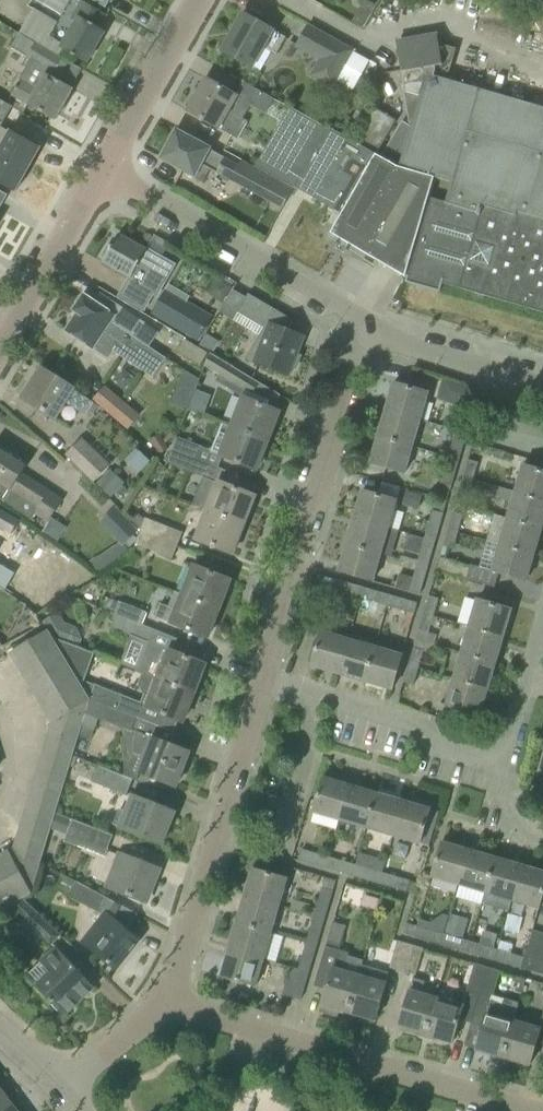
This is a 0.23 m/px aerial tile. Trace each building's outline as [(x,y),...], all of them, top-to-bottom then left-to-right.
[(62,16),(70,0),(34,0),(62,16)] [(74,21),(59,48),(86,64),(104,32),(99,28),(107,15),(80,0),(70,19),(74,21)] [(105,8),(105,7),(104,6),(107,0),(90,0),(105,8)] [(362,29),(376,5),(367,0),(360,0),(358,4),(360,5),(351,22),(362,29)] [(272,32),(273,30),(243,14),(221,51),(252,69),(264,47),(275,53),(284,38),(272,32)] [(317,74),(333,83),(351,51),(308,27),(296,47),(324,62),(317,74)] [(405,277),(407,277),(405,283),(439,293),(442,281),(474,290),(472,297),(483,300),(486,293),(542,310),(542,108),(445,80),(446,73),(449,74),(456,49),(438,44),(436,35),(396,43),(405,93),(420,95),(399,167),(432,185),(405,277)] [(27,56),(54,72),(61,59),(34,43),(27,56)] [(11,96),(36,109),(55,120),(72,90),(45,75),(37,88),(21,79),(11,96)] [(248,122),(243,119),(250,107),(264,115),(273,99),(242,82),(235,96),(205,79),(187,111),(238,140),(248,122)] [(15,192),(39,149),(10,132),(1,127),(12,107),(0,101),(0,183),(15,192)] [(361,103),(352,119),(363,125),(372,110),(361,103)] [(293,188),(341,214),(342,215),(377,155),(328,128),(327,129),(289,107),(255,167),(255,168),(263,173),(293,188)] [(357,137),(379,150),(396,121),(373,108),(372,110),(363,125),(357,137)] [(176,131),(161,158),(193,176),(192,178),(202,184),(210,169),(230,180),(238,166),(195,142),(176,131)] [(405,278),(405,277),(432,185),(399,167),(377,155),(342,215),(341,214),(330,234),(331,234),(328,238),(338,244),(335,249),(343,254),(347,249),(364,259),(363,260),(374,266),(377,261),(405,278)] [(263,173),(252,193),(282,209),(293,188),(263,173)] [(128,280),(156,295),(173,265),(147,250),(146,251),(118,234),(110,248),(107,246),(101,256),(104,258),(102,263),(129,278),(128,280)] [(216,276),(211,285),(212,295),(222,300),(230,285),(216,276)] [(151,314),(198,341),(212,318),(165,290),(151,314)] [(72,311),(76,314),(76,313),(105,332),(111,322),(112,322),(116,316),(83,294),(72,311)] [(246,297),(237,313),(266,330),(260,345),(256,344),(247,358),(246,360),(262,366),(288,376),(292,368),(295,369),(300,357),(296,356),(301,344),(298,343),(301,336),(287,331),(292,320),(288,318),(248,294),(246,297)] [(153,378),(166,358),(128,333),(112,322),(111,322),(105,332),(76,313),(76,314),(65,331),(107,359),(113,351),(153,378)] [(206,333),(198,346),(207,352),(208,353),(210,354),(218,341),(206,333)] [(185,339),(177,351),(199,365),(207,352),(198,346),(185,339)] [(246,391),(232,427),(267,441),(278,412),(267,407),(273,391),(259,383),(212,354),(204,366),(246,391)] [(94,402),(73,389),(59,380),(41,368),(39,371),(36,368),(27,381),(31,384),(22,398),(40,410),(54,419),(65,403),(85,416),(94,402)] [(185,407),(198,380),(185,374),(172,400),(185,407)] [(443,381),(438,400),(449,403),(455,384),(443,381)] [(393,383),(385,410),(420,420),(428,393),(393,383)] [(111,415),(128,429),(139,416),(122,402),(111,415)] [(464,403),(456,430),(467,433),(474,406),(464,403)] [(385,410),(377,437),(412,447),(420,420),(385,410)] [(267,441),(232,427),(221,423),(210,452),(256,470),(267,441)] [(452,447),(448,458),(459,461),(462,450),(467,433),(456,430),(452,447)] [(412,447),(377,437),(369,464),(404,474),(412,447)] [(177,438),(171,451),(196,461),(202,447),(177,438)] [(67,455),(94,481),(109,466),(82,440),(67,455)] [(51,495),(21,475),(29,463),(0,444),(0,486),(8,491),(1,500),(0,499),(0,501),(33,523),(34,522),(31,520),(34,515),(47,523),(42,531),(57,541),(66,527),(51,518),(62,501),(51,495)] [(196,461),(171,451),(166,463),(192,473),(196,461)] [(459,461),(448,458),(440,484),(450,488),(459,461)] [(468,460),(463,477),(473,480),(478,463),(468,460)] [(515,492),(542,501),(542,472),(522,466),(515,492)] [(95,483),(110,497),(124,483),(109,469),(95,483)] [(473,480),(463,477),(458,494),(468,497),(473,480)] [(207,511),(243,525),(254,496),(218,482),(218,484),(203,478),(192,505),(207,511)] [(507,519),(541,529),(542,522),(542,501),(515,492),(515,493),(499,488),(496,498),(512,502),(507,519)] [(362,490),(354,517),(389,528),(397,501),(362,490)] [(100,522),(122,546),(138,532),(115,507),(100,522)] [(10,535),(18,522),(0,511),(0,529),(10,535)] [(243,525),(207,511),(196,540),(231,554),(243,525)] [(432,511),(424,539),(435,542),(443,514),(432,511)] [(452,512),(447,530),(457,533),(462,515),(452,512)] [(132,520),(140,529),(144,519),(139,514),(132,520)] [(354,517),(346,544),(381,555),(389,528),(354,517)] [(141,530),(140,531),(177,546),(182,533),(145,518),(144,520),(144,519),(140,529),(141,530)] [(507,519),(499,545),(533,555),(541,529),(507,519)] [(457,533),(447,530),(443,546),(453,549),(457,533)] [(177,546),(140,531),(135,544),(172,559),(177,546)] [(419,555),(416,565),(427,568),(435,542),(424,539),(407,535),(402,550),(419,555)] [(381,555),(346,544),(338,572),(373,582),(381,555)] [(526,581),(533,555),(499,545),(492,571),(526,581)] [(106,551),(90,561),(97,572),(113,562),(106,551)] [(436,572),(466,580),(470,567),(440,558),(436,572)] [(427,568),(416,565),(409,592),(419,596),(427,568)] [(195,567),(184,596),(218,609),(229,580),(195,567)] [(333,590),(360,598),(362,588),(336,580),(333,590)] [(360,598),(386,606),(389,596),(362,588),(360,598)] [(218,609),(184,596),(173,592),(168,607),(160,604),(155,617),(173,624),(172,624),(207,638),(218,609)] [(389,596),(386,606),(414,614),(417,604),(389,596)] [(428,596),(423,613),(433,616),(438,599),(428,596)] [(477,600),(469,627),(503,637),(511,610),(477,600)] [(118,602),(114,616),(142,627),(142,625),(147,613),(118,602)] [(433,616),(423,613),(418,630),(428,633),(433,616)] [(57,614),(43,623),(48,632),(52,639),(64,625),(57,614)] [(114,616),(111,629),(147,642),(141,659),(136,671),(142,673),(193,693),(197,684),(205,664),(184,656),(170,651),(170,653),(165,651),(165,648),(157,645),(161,633),(142,625),(142,627),(114,616)] [(469,627),(461,653),(495,663),(503,637),(469,627)] [(23,898),(32,893),(31,892),(50,828),(55,813),(81,726),(85,714),(89,700),(83,690),(52,639),(48,632),(10,654),(51,722),(13,849),(9,850),(0,855),(0,911),(9,906),(23,898)] [(311,667),(337,674),(348,639),(321,632),(311,667)] [(95,656),(52,639),(83,690),(95,656)] [(337,674),(364,682),(374,647),(348,639),(337,674)] [(374,647),(364,682),(392,690),(402,655),(374,647)] [(413,649),(408,666),(418,669),(423,651),(413,649)] [(461,653),(453,679),(487,689),(495,663),(461,653)] [(418,669),(408,666),(403,683),(413,685),(418,669)] [(142,673),(138,684),(142,694),(152,698),(148,708),(148,709),(182,722),(193,693),(142,673)] [(487,689),(453,679),(446,706),(480,716),(487,689)] [(94,685),(89,700),(116,710),(121,696),(94,685)] [(85,714),(81,726),(94,731),(99,719),(125,730),(131,732),(132,730),(137,718),(116,710),(89,700),(85,714)] [(133,739),(133,752),(141,755),(135,772),(140,773),(155,779),(175,787),(188,754),(172,748),(173,746),(152,738),(136,732),(133,739)] [(126,796),(132,779),(124,776),(98,766),(92,782),(126,796)] [(314,805),(341,813),(349,786),(322,778),(314,805)] [(341,813),(368,821),(376,794),(349,786),(341,813)] [(368,821),(395,829),(403,801),(376,794),(368,821)] [(174,812),(154,804),(132,795),(119,828),(161,845),(174,812)] [(403,801),(395,829),(422,837),(430,809),(403,801)] [(55,813),(50,828),(66,835),(66,834),(107,850),(113,835),(73,819),(55,813)] [(431,878),(458,885),(468,850),(442,842),(431,878)] [(298,860),(325,868),(328,857),(301,849),(298,860)] [(458,885),(485,893),(495,858),(468,850),(458,885)] [(159,869),(138,861),(118,853),(105,886),(146,902),(159,869)] [(325,868),(352,876),(355,865),(328,857),(325,868)] [(485,893),(512,901),(522,866),(495,858),(485,893)] [(352,876),(379,884),(382,873),(355,865),(352,876)] [(512,901),(539,909),(542,895),(542,872),(522,866),(512,901)] [(252,869),(244,896),(279,906),(287,879),(252,869)] [(382,873),(379,884),(406,892),(409,881),(382,873)] [(67,896),(100,914),(101,912),(108,898),(75,881),(67,896)] [(322,889),(314,916),(324,919),(332,892),(322,889)] [(273,927),(279,906),(244,896),(236,922),(271,933),(273,927)] [(23,898),(9,906),(50,946),(61,935),(23,898)] [(135,918),(137,914),(108,898),(101,912),(105,915),(83,943),(115,969),(138,940),(126,930),(133,917),(135,918)] [(314,916),(306,943),(316,946),(324,919),(314,916)] [(236,922),(228,949),(263,959),(271,933),(236,922)] [(339,1011),(348,1013),(359,975),(343,971),(348,953),(338,950),(345,926),(332,922),(320,965),(332,969),(319,1012),(337,1018),(339,1011)] [(413,937),(441,945),(444,934),(417,926),(413,937)] [(528,943),(542,947),(542,933),(532,930),(528,943)] [(441,945),(468,953),(471,942),(444,934),(441,945)] [(388,969),(401,973),(409,945),(396,941),(388,969)] [(468,953),(495,961),(498,950),(471,942),(468,953)] [(306,943),(298,969),(309,972),(316,946),(306,943)] [(524,955),(542,961),(542,947),(528,943),(524,955)] [(409,945),(401,973),(414,976),(422,949),(409,945)] [(26,976),(64,1016),(94,987),(56,947),(26,976)] [(263,959),(228,949),(221,976),(255,986),(263,959)] [(495,961),(520,969),(524,957),(498,950),(495,961)] [(520,969),(542,975),(542,961),(524,955),(524,957),(520,969)] [(459,1020),(471,1023),(487,968),(473,964),(465,991),(465,993),(455,991),(452,1002),(436,998),(425,1036),(452,1044),(459,1020)] [(362,965),(359,975),(348,1013),(374,1021),(388,973),(362,965)] [(309,972),(298,969),(291,967),(282,994),(301,1000),(309,972)] [(476,1051),(502,1058),(513,1020),(498,1016),(502,1003),(490,1000),(498,971),(487,968),(471,1023),(483,1027),(476,1051)] [(398,1028),(425,1036),(436,998),(421,994),(425,981),(413,978),(398,1028)] [(513,1020),(502,1058),(529,1066),(540,1028),(513,1020)] [(9,1106),(0,1095),(0,1110),(2,1110),(9,1106)]
